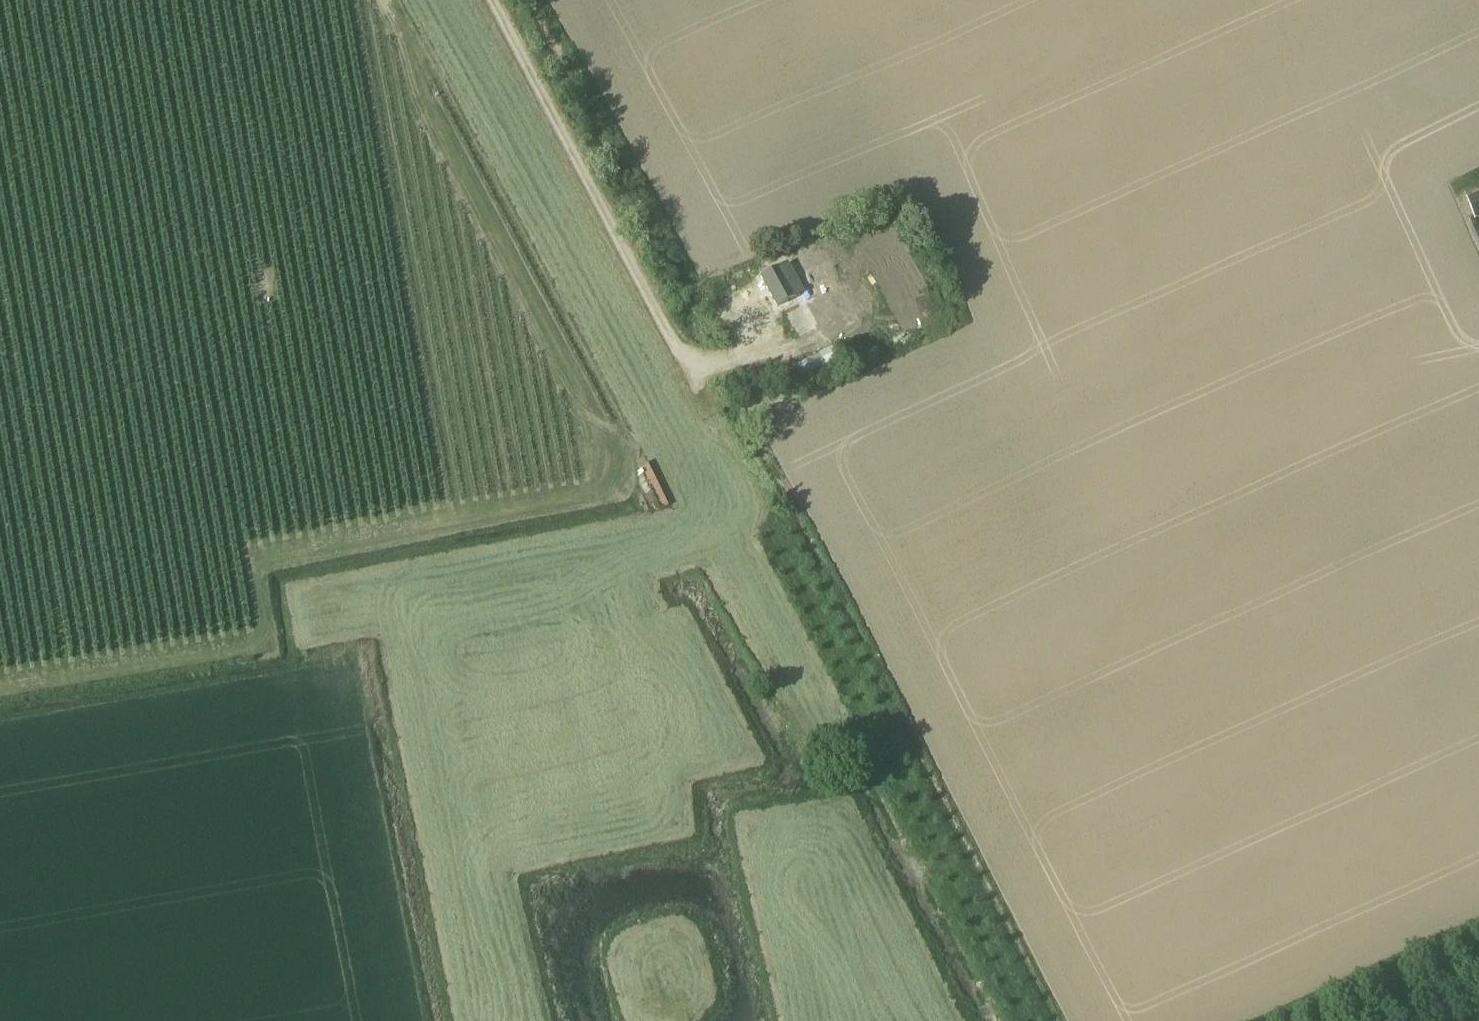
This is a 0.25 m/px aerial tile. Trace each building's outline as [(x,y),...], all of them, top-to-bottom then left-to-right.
[(1478,218),(1478,194),(1466,198),(1474,220),(1478,218)] [(794,296),(801,293),(787,265),(761,278),(776,307),(795,298),(794,296)] [(822,290),(821,291),(836,317),(837,316),(836,315),(855,304),(863,318),(898,298),(889,283),(869,294),(856,270),(855,271),(855,272),(822,291),(822,290)] [(819,354),(825,366),(837,360),(831,348),(819,354)]
